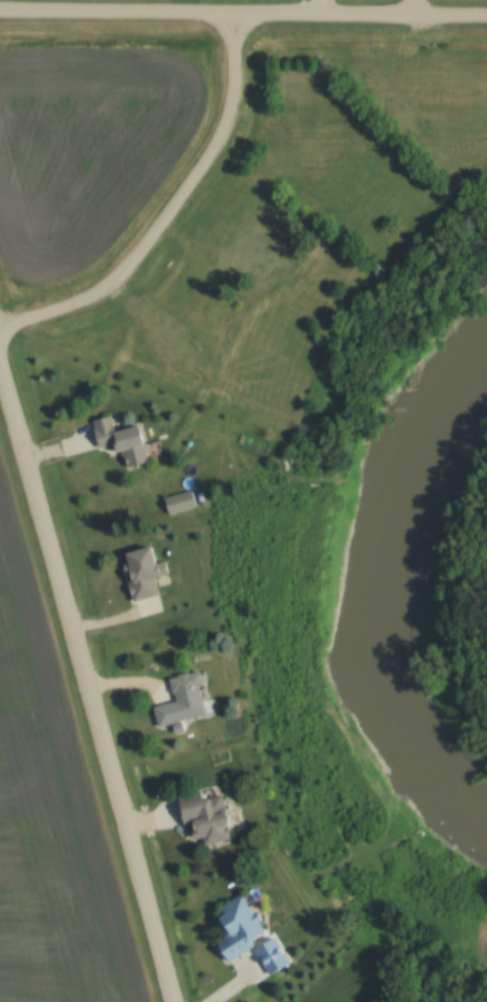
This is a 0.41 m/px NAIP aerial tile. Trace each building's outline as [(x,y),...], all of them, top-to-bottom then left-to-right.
[(99,447),(114,444),(116,451),(123,450),(126,466),(149,461),(141,424),(114,430),(111,415),(93,419),(99,447)] [(164,497),(169,513),(196,506),(192,490),(164,497)] [(159,594),(154,576),(167,572),(164,561),(156,563),(151,545),(126,552),(128,562),(123,564),(133,601),(159,594)] [(206,714),(200,686),(203,685),(200,669),(169,676),(175,701),(153,706),(158,726),(206,714)] [(178,796),(185,824),(194,822),(200,846),(232,838),(222,794),(203,799),(201,790),(178,796)] [(228,961),(254,946),(251,940),(265,932),(259,922),(262,920),(257,910),(252,913),(242,895),(216,910),(229,933),(216,940),(228,961)] [(289,964),(277,937),(255,947),(267,974),(289,964)]
